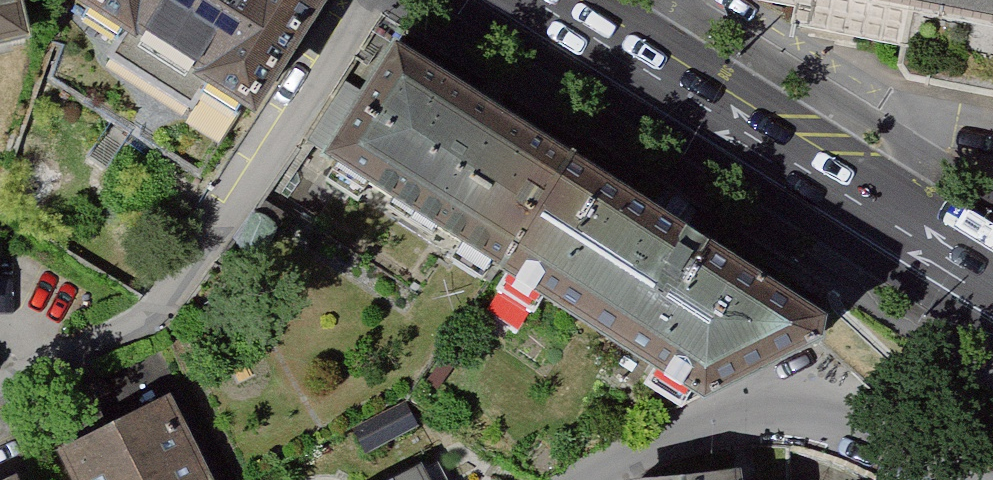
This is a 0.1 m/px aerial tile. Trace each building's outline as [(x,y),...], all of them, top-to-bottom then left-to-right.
[(45,46),(35,0),(0,0),(0,56),(45,46)] [(76,11),(266,132),(350,0),(83,0),(76,11)] [(799,8),(796,28),(902,49),(900,69),(910,84),(992,98),(992,0),(750,0),(799,8)] [(334,176),(496,281),(572,157),(412,53),(401,55),(334,176)] [(572,157),(496,281),(697,409),(823,346),(827,323),(572,157)] [(173,397),(60,454),(73,479),(215,479),(173,397)]
